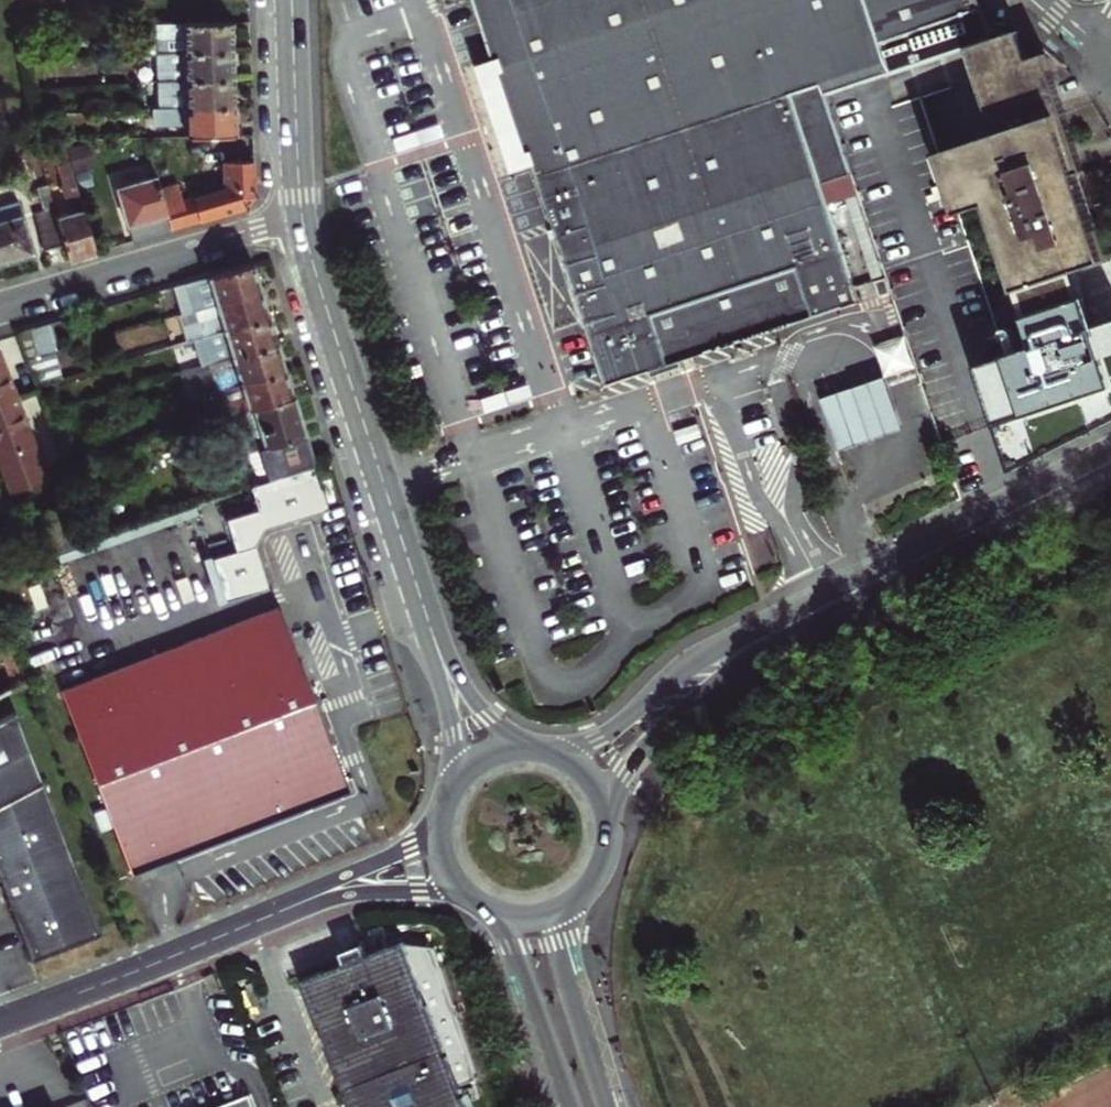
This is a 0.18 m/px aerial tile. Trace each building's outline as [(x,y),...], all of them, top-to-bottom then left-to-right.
[(979,0),(491,0),(512,66),(497,72),(514,124),(528,171),(544,166),(616,391),(867,304),(835,204),(846,200),(874,281),(886,277),(824,96),(965,48),(992,38),(979,0)] [(154,24),(155,53),(233,50),(233,36),(232,22),(154,24)] [(154,24),(145,24),(146,53),(155,53),(154,24)] [(998,425),(1110,387),(1110,318),(1096,323),(1078,270),(1106,260),(1077,172),(1084,169),(1067,118),(1058,93),(1045,53),(1029,59),(1019,29),(992,38),(965,48),(987,109),(995,134),(939,152),(940,155),(949,184),(952,194),(959,215),(978,208),(987,205),(1016,290),(1034,344),(1006,353),(977,363),(998,424),(998,425)] [(155,53),(156,81),(234,79),(234,64),(233,50),(155,53)] [(156,81),(157,109),(235,107),(235,93),(234,79),(156,81)] [(186,137),(236,135),(235,122),(235,107),(157,109),(157,126),(186,126),(186,137)] [(95,251),(63,141),(52,141),(63,180),(65,197),(69,213),(57,217),(65,244),(69,259),(82,255),(95,251)] [(177,184),(158,189),(170,229),(246,207),(254,195),(254,177),(253,161),(222,162),(223,189),(182,201),(177,184)] [(152,235),(170,229),(158,189),(156,178),(118,189),(132,240),(152,235)] [(44,250),(65,244),(57,217),(47,184),(37,187),(44,210),(33,213),(44,250)] [(18,257),(33,253),(22,217),(0,223),(0,263),(18,257)] [(179,300),(182,313),(261,289),(257,276),(253,262),(174,285),(179,300)] [(174,285),(155,291),(163,318),(181,313),(182,313),(174,285)] [(261,289),(182,313),(181,313),(185,325),(190,340),(195,339),(269,316),(265,303),(261,289)] [(273,329),(269,316),(195,339),(204,366),(277,343),(273,329)] [(49,353),(58,350),(50,322),(16,332),(26,360),(49,353)] [(907,333),(877,342),(887,374),(917,365),(907,333)] [(206,394),(285,370),(281,355),(277,343),(204,366),(183,372),(191,398),(206,394)] [(31,374),(52,367),(53,367),(49,353),(26,360),(31,374)] [(10,492),(45,479),(14,395),(12,390),(0,358),(0,466),(10,492)] [(56,380),(52,367),(31,374),(36,387),(56,380)] [(285,370),(206,394),(214,420),(236,414),(293,397),(290,385),(285,370)] [(910,431),(891,375),(878,380),(828,397),(848,453),(897,435),(910,431)] [(998,425),(1014,471),(1110,422),(1110,387),(998,425)] [(270,479),(313,464),(303,430),(293,397),(236,414),(248,453),(260,450),(263,459),(250,463),(257,483),(270,479)] [(943,442),(971,431),(964,413),(947,419),(944,411),(933,416),(943,442)] [(260,450),(248,453),(250,463),(263,459),(260,450)] [(328,508),(314,467),(248,488),(257,512),(226,524),(238,555),(215,564),(230,604),(271,589),(257,547),(265,530),(328,508)] [(280,606),(60,690),(131,874),(350,790),(311,687),(280,606)] [(5,663),(14,686),(26,680),(12,644),(0,649),(0,651),(5,663)] [(0,718),(0,882),(30,958),(100,931),(14,711),(0,718)] [(303,982),(345,1090),(351,1106),(471,1106),(466,1095),(464,1091),(463,1087),(452,1059),(450,1055),(448,1051),(406,941),(334,969),(303,982)] [(250,1095),(219,1106),(254,1106),(250,1095)]
